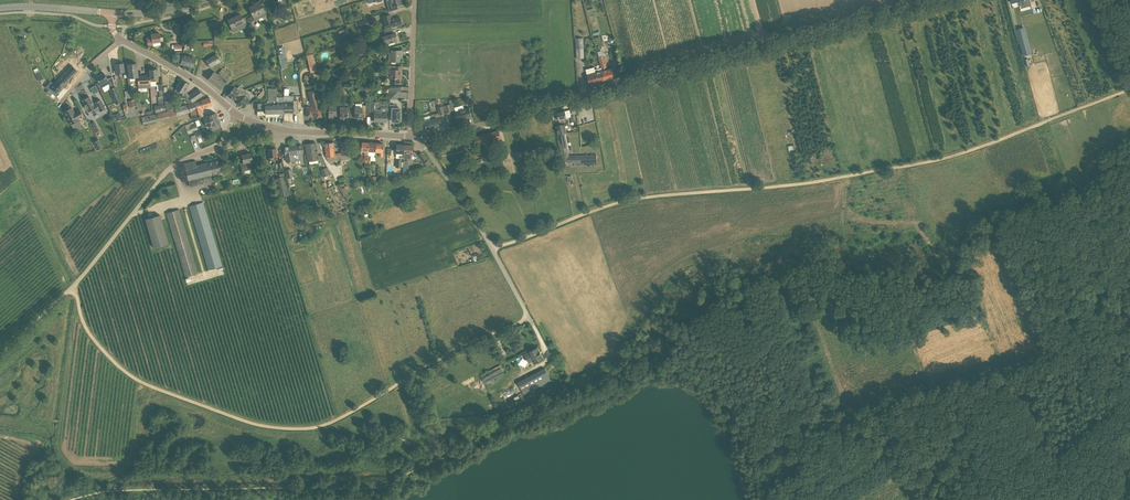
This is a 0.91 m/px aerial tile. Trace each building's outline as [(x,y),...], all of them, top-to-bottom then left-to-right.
[(260,1),(256,3),(256,4),(249,8),(253,17),(261,13),(263,17),(266,15),(265,12),(260,1)] [(1013,13),(1016,24),(1023,22),(1020,11),(1013,13)] [(241,14),(228,20),(232,28),(245,23),(241,14)] [(390,28),(402,24),(399,17),(392,19),(390,14),(382,17),(385,28),(384,29),(385,32),(390,31),(390,28)] [(369,18),(355,23),(356,28),(371,24),(369,18)] [(1024,27),(1017,28),(1024,54),(1031,52),(1024,27)] [(160,33),(151,34),(152,37),(147,38),(148,47),(161,46),(160,33)] [(394,41),(397,40),(395,33),(382,37),(386,46),(395,44),(394,41)] [(583,38),(576,38),(577,58),(584,58),(583,38)] [(78,50),(73,57),(76,59),(81,52),(78,50)] [(400,56),(400,54),(402,54),(402,50),(392,50),(392,53),(390,52),(389,62),(400,62),(400,56)] [(221,61),(217,54),(206,60),(210,68),(221,61)] [(313,54),(307,55),(311,73),(317,71),(313,54)] [(195,58),(182,55),(180,64),(193,67),(195,58)] [(602,68),(605,80),(616,77),(613,68),(607,69),(604,56),(599,57),(602,68)] [(123,63),(116,64),(117,73),(117,72),(118,76),(122,76),(121,72),(124,72),(123,63)] [(150,79),(150,75),(138,76),(136,63),(128,64),(131,81),(136,81),(136,80),(138,80),(139,88),(151,87),(151,82),(150,79)] [(78,71),(72,65),(68,70),(57,81),(63,88),(69,82),(68,81),(78,71)] [(402,66),(389,66),(389,70),(391,70),(391,76),(391,83),(400,83),(400,74),(401,75),(402,66)] [(602,68),(595,69),(594,67),(586,69),(590,84),(605,80),(602,68)] [(158,69),(150,70),(150,75),(150,79),(151,82),(156,81),(156,78),(158,78),(158,69)] [(214,71),(208,79),(220,89),(227,80),(230,78),(226,71),(222,69),(219,73),(218,75),(214,71)] [(36,74),(39,81),(44,79),(40,72),(39,70),(35,72),(36,74)] [(109,83),(108,81),(108,80),(104,72),(96,77),(102,87),(109,83)] [(189,84),(182,79),(176,89),(183,94),(182,96),(185,100),(187,102),(188,103),(194,102),(203,95),(199,89),(189,96),(185,91),(189,84)] [(63,88),(57,81),(47,92),(53,98),(63,88)] [(114,100),(116,105),(122,102),(120,98),(116,86),(110,89),(114,100)] [(238,93),(241,95),(245,91),(239,86),(237,89),(235,87),(231,91),(228,95),(233,99),(238,93)] [(265,114),(284,113),(283,97),(277,97),(276,88),(268,88),(268,100),(267,100),(267,102),(257,103),(257,111),(265,111),(265,114)] [(257,97),(260,99),(266,92),(263,90),(257,97)] [(307,113),(306,113),(307,117),(311,117),(311,116),(313,116),(313,115),(315,115),(316,118),(322,116),(319,107),(314,90),(309,92),(313,107),(307,107),(307,113)] [(238,104),(243,108),(250,100),(248,98),(250,95),(245,91),(241,95),(243,97),(238,104)] [(174,108),(170,93),(164,94),(166,101),(165,101),(167,109),(174,108)] [(283,96),(283,97),(284,113),(298,113),(298,101),(296,101),(296,96),(283,96)] [(94,105),(89,97),(82,100),(85,105),(84,106),(86,109),(87,108),(89,112),(92,110),(93,113),(100,110),(101,112),(105,109),(100,100),(96,102),(96,103),(94,105)] [(188,104),(175,109),(177,116),(191,112),(192,115),(193,119),(203,116),(201,109),(212,105),(210,97),(188,104)] [(371,102),(368,102),(368,114),(374,114),(374,121),(387,121),(387,109),(379,109),(379,102),(373,102),(371,102)] [(165,103),(154,106),(156,113),(166,110),(165,103)] [(438,107),(439,113),(439,112),(440,115),(451,112),(449,104),(438,107)] [(351,108),(351,117),(357,117),(357,121),(362,121),(362,117),(366,117),(366,105),(363,105),(362,108),(351,108)] [(339,108),(340,106),(329,106),(328,119),(333,119),(333,115),(340,115),(339,108)] [(84,116),(80,109),(75,112),(72,107),(64,111),(71,124),(84,116)] [(339,108),(340,115),(340,121),(345,121),(345,117),(351,117),(351,108),(339,108)] [(400,108),(392,108),(392,121),(400,121),(400,117),(402,117),(402,114),(400,114),(400,108)] [(456,112),(458,120),(471,116),(469,108),(456,112)] [(597,154),(569,155),(565,134),(567,133),(566,128),(571,127),(569,117),(571,117),(570,110),(565,111),(565,110),(557,112),(560,124),(556,125),(559,135),(557,135),(561,152),(563,164),(597,162),(597,154)] [(443,124),(440,115),(439,112),(439,113),(430,115),(431,120),(433,127),(443,124)] [(218,118),(216,113),(199,119),(201,124),(218,118)] [(157,121),(155,114),(142,117),(143,124),(157,121)] [(220,123),(218,118),(201,124),(203,129),(220,123)] [(433,127),(431,120),(424,122),(426,129),(433,127)] [(499,130),(475,137),(477,145),(494,140),(495,142),(501,140),(499,130)] [(102,147),(98,140),(93,142),(98,150),(102,147)] [(348,140),(340,141),(341,153),(334,153),(333,142),(325,143),(327,157),(328,161),(330,163),(332,163),(332,161),(351,159),(350,155),(348,140)] [(156,143),(139,149),(141,153),(158,147),(156,143)] [(316,143),(306,144),(307,153),(308,153),(309,161),(318,160),(316,143)] [(368,163),(371,163),(371,155),(375,156),(375,152),(376,143),(369,143),(368,151),(368,156),(368,163)] [(399,159),(404,159),(404,145),(397,144),(396,153),(402,153),(402,155),(400,155),(399,159)] [(304,160),(302,145),(293,146),(295,161),(304,160)] [(412,145),(404,145),(404,159),(411,159),(412,145)] [(293,146),(284,147),(286,162),(295,161),(293,146)] [(276,148),(269,149),(269,153),(268,153),(269,161),(272,161),(272,157),(277,157),(276,148)] [(421,152),(418,155),(423,161),(427,159),(421,152)] [(242,171),(254,168),(256,168),(254,160),(252,160),(251,153),(242,155),(244,162),(240,163),(242,171)] [(482,164),(481,159),(463,163),(464,169),(482,164)] [(219,160),(197,166),(196,161),(185,164),(190,186),(212,181),(211,174),(222,172),(219,160)] [(328,167),(321,169),(323,177),(324,177),(325,179),(328,178),(327,175),(330,174),(328,167)] [(292,168),(285,170),(287,178),(294,177),(292,168)] [(284,176),(277,178),(282,196),(289,194),(284,176)] [(345,177),(339,179),(341,184),(338,185),(345,200),(350,197),(347,191),(351,190),(345,177)] [(222,266),(203,202),(190,206),(209,270),(222,266)] [(198,273),(179,209),(166,213),(185,277),(198,273)] [(160,215),(145,219),(154,247),(169,243),(160,215)] [(538,347),(516,359),(519,367),(534,361),(535,363),(544,359),(538,347)] [(502,363),(481,374),(485,384),(507,373),(502,363)] [(552,383),(544,368),(496,394),(502,406),(533,389),(534,392),(552,383)]
